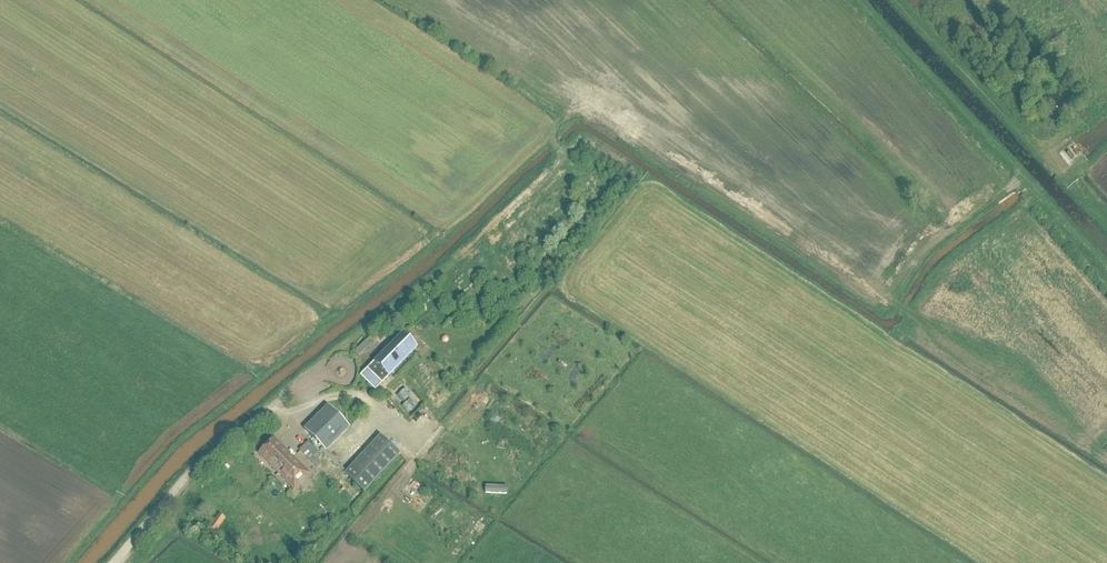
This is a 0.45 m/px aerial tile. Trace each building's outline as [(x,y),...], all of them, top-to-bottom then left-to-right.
[(402,334),(367,370),(382,385),(417,349),(402,334)] [(454,366),(463,375),(470,369),(461,359),(454,366)] [(484,379),(489,388),(498,383),(493,374),(484,379)] [(413,400),(422,392),(415,385),(407,392),(413,400)] [(421,394),(412,404),(419,410),(428,401),(421,394)] [(328,406),(304,430),(321,448),(330,439),(317,427),(324,419),(339,434),(347,425),(328,406)] [(381,436),(344,475),(364,494),(401,455),(381,436)] [(274,439),(260,454),(295,489),(310,474),(274,439)] [(216,533),(226,520),(219,515),(209,528),(216,533)]
